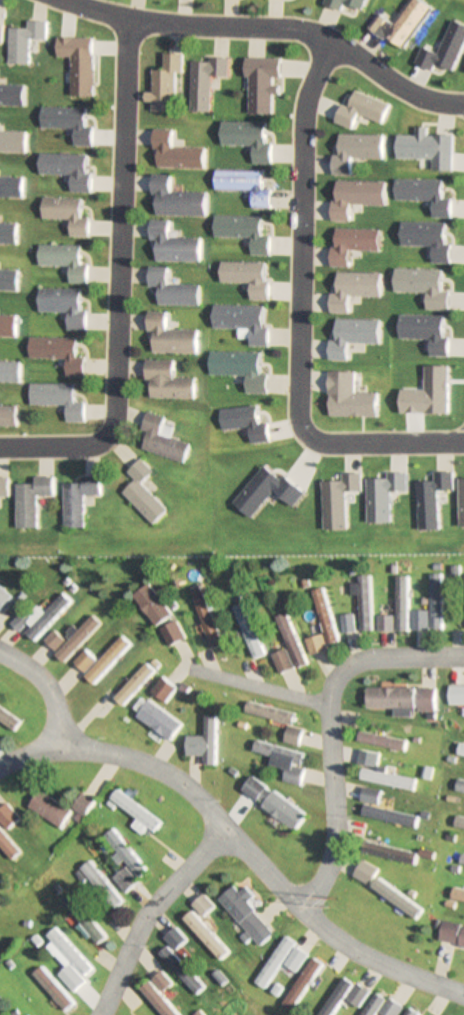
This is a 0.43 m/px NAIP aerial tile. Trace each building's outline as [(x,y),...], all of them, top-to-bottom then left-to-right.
[(324,4),(342,10),(344,3),(363,9),(366,0),(326,0),(324,4)] [(45,41),(46,21),(27,20),(27,29),(9,28),(8,63),(28,64),(28,40),(45,41)] [(93,38),(57,38),(57,56),(70,57),(70,96),(92,97),(93,38)] [(151,93),(144,93),(144,102),(151,102),(150,112),(174,112),(174,73),(182,73),(182,54),(163,54),(163,71),(151,70),(151,93)] [(189,112),(209,112),(211,76),(228,77),(228,58),(209,57),(209,61),(191,61),(189,112)] [(248,114),(272,114),(271,94),(281,94),(280,81),(281,81),(281,58),(248,58),(248,114)] [(0,85),(0,105),(24,105),(25,85),(0,85)] [(85,128),(85,108),(41,107),(40,128),(73,128),(73,145),(92,146),(92,128),(85,128)] [(220,145),(253,145),(253,163),(271,163),(271,144),(266,143),(266,122),(221,122),(220,145)] [(152,151),(157,151),(157,167),(203,168),(204,148),(171,148),(171,130),(152,129),(152,151)] [(25,152),(26,132),(0,131),(0,151),(25,152)] [(333,155),(332,174),(351,175),(352,158),(383,158),(383,135),(340,134),(339,155),(333,155)] [(90,192),(91,155),(39,154),(38,174),(71,174),(70,192),(90,192)] [(262,190),(262,171),(214,170),(214,191),(251,191),(250,208),(270,209),(270,190),(262,190)] [(151,195),(155,195),(155,215),(205,216),(205,193),(169,193),(169,176),(151,175),(151,195)] [(21,198),(22,177),(0,177),(0,197),(21,198)] [(70,219),(69,236),(88,237),(88,218),(80,218),(81,199),(42,199),(42,218),(70,219)] [(213,238),(251,238),(251,255),(269,255),(269,236),(261,236),(261,217),(213,217),(213,238)] [(199,261),(199,238),(169,238),(169,221),(150,221),(150,240),(156,240),(156,261),(199,261)] [(0,224),(0,244),(16,244),(16,224),(0,224)] [(80,246),(38,245),(37,266),(69,266),(69,283),(87,283),(87,265),(79,265),(80,246)] [(199,305),(199,286),(167,285),(167,268),(148,267),(148,286),(158,287),(158,305),(199,305)] [(17,291),(17,271),(0,270),(0,291),(17,291)] [(67,312),(67,330),(85,330),(85,311),(80,311),(80,289),(38,289),(38,312),(67,312)] [(197,331),(166,330),(166,312),(147,312),(147,332),(153,332),(153,353),(197,354),(197,331)] [(15,337),(15,316),(0,316),(0,337),(15,337)] [(65,359),(65,376),(84,376),(84,358),(75,358),(75,338),(29,338),(29,358),(65,359)] [(259,353),(209,352),(209,375),(245,376),(245,394),(266,394),(267,375),(258,375),(259,353)] [(173,379),(174,361),(145,360),(145,381),(150,381),(149,398),(194,399),(194,379),(173,379)] [(19,383),(19,362),(0,362),(0,382),(19,383)] [(64,405),(64,422),(83,422),(83,403),(73,403),(73,384),(29,384),(29,405),(64,405)] [(0,407),(0,427),(15,427),(15,407),(0,407)] [(141,449),(183,462),(189,444),(169,437),(172,427),(163,424),(165,417),(147,411),(141,430),(147,431),(141,449)] [(141,483),(152,472),(140,459),(126,471),(135,480),(122,492),(151,524),(166,511),(141,483)] [(99,476),(80,476),(80,484),(63,484),(62,528),(82,528),(82,495),(99,495),(99,476)] [(15,485),(15,529),(36,528),(35,496),(52,496),(52,477),(33,478),(33,485),(15,485)] [(429,611),(412,611),(412,631),(440,631),(440,575),(429,575),(429,611)] [(358,596),(358,632),(370,632),(370,576),(357,576),(357,584),(350,584),(350,596),(358,596)] [(406,632),(406,577),(394,577),(394,617),(379,617),(379,632),(406,632)] [(172,617),(149,585),(133,596),(156,628),(172,617)] [(0,588),(0,608),(10,598),(0,588)] [(311,591),(327,645),(337,642),(322,588),(311,591)] [(32,642),(70,603),(60,593),(30,624),(19,614),(10,623),(21,633),(32,642)] [(222,646),(203,594),(192,598),(212,650),(222,646)] [(264,655),(243,604),(233,608),(254,659),(264,655)] [(305,665),(287,613),(277,617),(295,669),(305,665)] [(353,615),(340,616),(342,633),(355,632),(353,615)] [(53,631),(43,641),(54,653),(53,654),(62,663),(101,626),(92,617),(64,643),(53,631)] [(310,656),(325,650),(320,635),(304,640),(310,656)] [(91,684),(130,646),(121,638),(83,676),(91,684)] [(292,668),(284,649),(270,656),(279,675),(292,668)] [(94,662),(83,651),(71,663),(82,674),(94,662)] [(119,707),(154,672),(146,665),(112,699),(119,707)] [(150,692),(164,704),(175,689),(161,678),(150,692)] [(454,687),(454,705),(463,705),(463,687),(454,687)] [(413,689),(365,688),(365,709),(413,710),(413,689)] [(415,689),(415,712),(433,712),(433,689),(415,689)] [(135,717),(168,742),(180,725),(147,701),(135,717)] [(244,712),(291,726),(294,715),(247,701),(244,712)] [(12,732),(19,722),(0,708),(0,724),(12,732)] [(185,756),(202,756),(202,766),(214,766),(214,716),(203,716),(203,737),(185,737),(185,756)] [(281,742),(296,746),(302,730),(287,725),(281,742)] [(252,752),(270,756),(268,766),(284,770),(281,781),(297,785),(305,754),(254,742),(252,752)] [(463,757),(463,745),(457,744),(455,755),(463,757)] [(413,779),(360,768),(358,779),(411,790),(413,779)] [(239,792),(293,830),(304,815),(249,777),(239,792)] [(456,779),(453,791),(463,794),(463,781),(456,779)] [(379,791),(361,787),(358,800),(376,804),(379,791)] [(58,829),(70,812),(38,790),(26,807),(58,829)] [(134,820),(130,826),(138,831),(142,826),(151,833),(158,822),(114,791),(107,801),(134,820)] [(70,808),(80,817),(92,803),(82,795),(70,808)] [(6,830),(18,819),(5,804),(0,809),(0,824),(6,830)] [(360,816),(413,827),(415,816),(362,806),(360,816)] [(454,817),(452,828),(463,830),(463,818),(454,817)] [(10,860),(19,852),(0,830),(0,848),(10,860)] [(113,830),(104,837),(117,853),(113,856),(123,869),(111,878),(122,892),(146,874),(113,830)] [(413,853),(362,841),(359,852),(411,864),(413,853)] [(79,869),(109,911),(120,903),(90,861),(79,869)] [(413,905),(375,876),(368,885),(406,914),(413,905)] [(257,946),(272,934),(245,903),(252,896),(244,888),(237,894),(231,888),(217,899),(257,946)] [(451,888),(449,899),(463,902),(463,890),(451,888)] [(95,945),(104,938),(70,894),(61,902),(95,945)] [(190,905),(202,918),(213,907),(201,895),(190,905)] [(226,954),(192,911),(183,918),(217,961),(226,954)] [(438,943),(463,947),(463,927),(441,923),(438,943)] [(46,936),(84,976),(92,969),(54,928),(46,936)] [(293,942),(283,936),(253,982),(264,989),(293,942)] [(204,987),(165,947),(157,955),(196,995),(204,987)] [(280,1004),(289,1010),(321,965),(311,958),(280,1004)] [(57,975),(71,992),(84,982),(69,965),(57,975)] [(33,974),(63,1012),(71,1005),(41,967),(33,974)] [(150,980),(161,992),(170,984),(159,972),(150,980)] [(367,992),(341,976),(318,1014),(331,1014),(342,999),(357,1008),(367,992)] [(149,982),(139,989),(160,1014),(176,1014),(149,982)] [(375,993),(361,1014),(374,1014),(376,1012),(381,1014),(396,1014),(400,1008),(375,993)]
